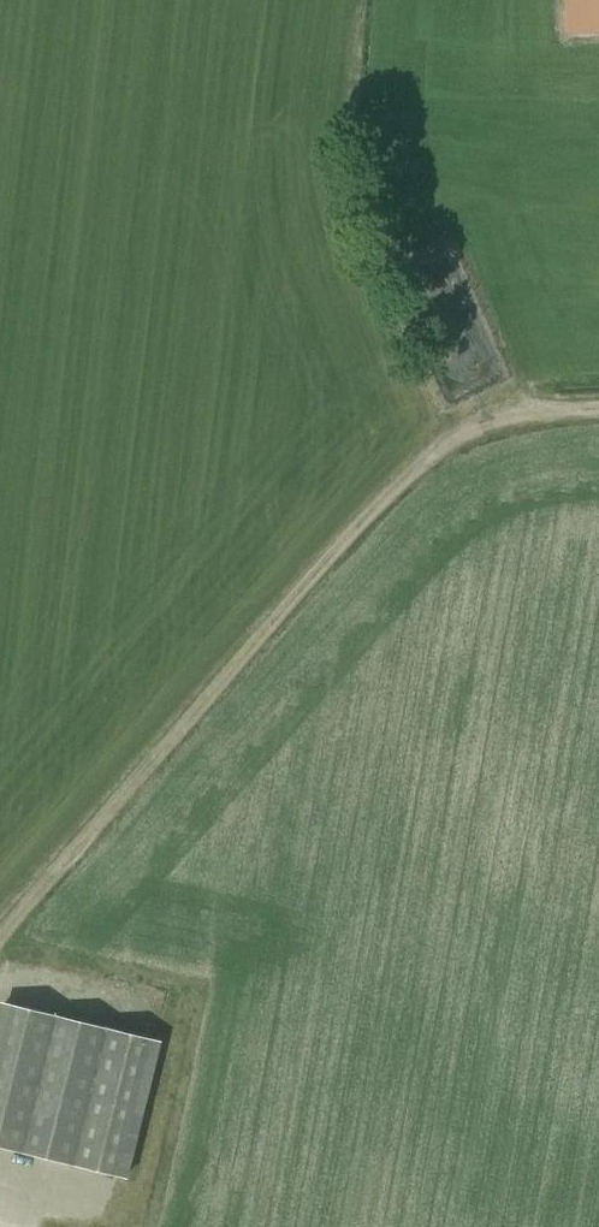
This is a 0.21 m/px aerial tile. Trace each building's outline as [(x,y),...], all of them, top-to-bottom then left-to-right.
[(568,37),(598,36),(598,0),(567,0),(568,37)] [(115,1173),(148,1039),(0,1003),(0,1145),(115,1173)]
